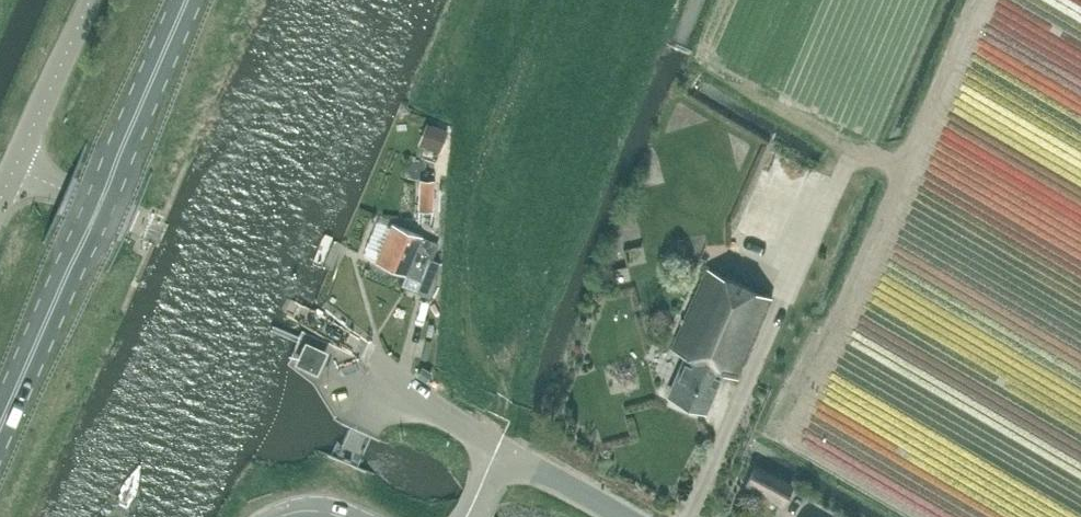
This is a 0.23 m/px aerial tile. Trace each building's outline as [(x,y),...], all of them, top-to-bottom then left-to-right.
[(431,124),(424,143),(440,149),(447,130),(431,124)] [(420,179),(419,210),(434,210),(435,180),(420,179)] [(439,262),(432,259),(438,245),(392,225),(390,230),(377,224),(366,248),(379,254),(377,261),(421,280),(417,292),(430,297),(438,279),(439,262)] [(721,370),(725,371),(737,377),(771,297),(706,268),(670,348),(688,356),(670,396),(702,410),(721,370)] [(295,363),(317,373),(328,350),(306,340),(295,363)] [(427,379),(432,371),(424,367),(420,374),(427,379)] [(780,501),(789,484),(757,466),(748,483),(780,501)]
